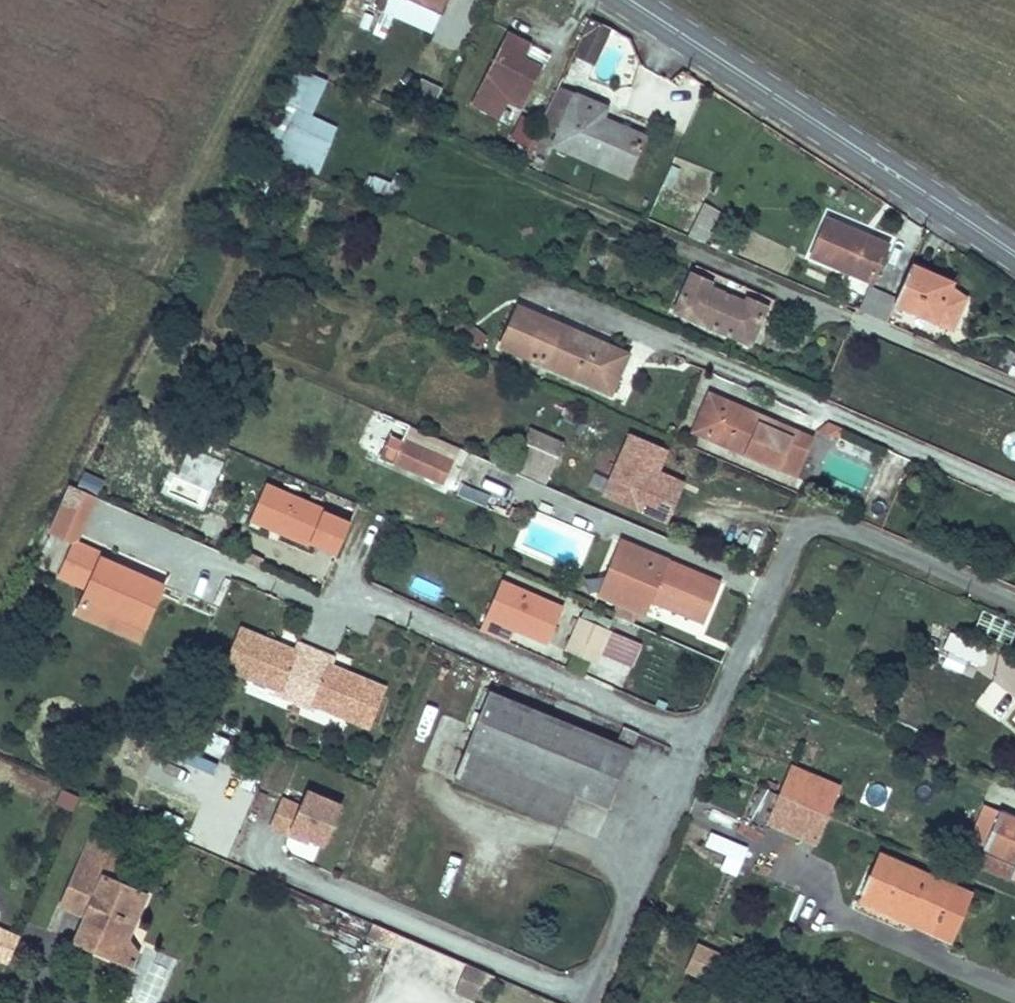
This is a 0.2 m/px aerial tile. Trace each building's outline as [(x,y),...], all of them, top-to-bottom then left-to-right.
[(377,7),(383,9),(387,0),(380,0),(377,7)] [(393,15),(430,31),(444,0),(399,0),(393,15)] [(594,65),(611,28),(590,19),(583,34),(587,36),(578,57),(594,65)] [(520,107),(540,69),(522,59),(529,44),(509,35),(473,104),(499,117),(507,101),(520,107)] [(336,131),(308,118),(326,81),(298,68),(258,153),(268,158),(270,153),(318,174),(336,131)] [(429,113),(441,87),(420,79),(412,98),(403,94),(400,101),(429,113)] [(644,138),(601,121),(605,110),(557,89),(541,123),(546,125),(560,132),(554,147),(627,177),(644,138)] [(529,162),(546,125),(541,123),(524,159),(529,162)] [(393,202),(406,177),(397,172),(390,184),(368,176),(358,194),(385,205),(387,199),(393,202)] [(704,243),(719,212),(705,202),(688,236),(704,243)] [(886,250),(860,239),(862,235),(828,219),(811,257),(871,283),(886,250)] [(887,245),(862,235),(860,239),(886,250),(887,245)] [(750,344),(766,307),(770,298),(696,265),(691,274),(675,311),(750,344)] [(965,299),(950,288),(948,287),(947,289),(927,280),(929,274),(911,266),(895,300),(894,304),(951,329),(965,299)] [(952,284),(929,274),(927,280),(947,289),(948,287),(950,288),(952,284)] [(894,304),(895,300),(869,289),(859,311),(886,322),(894,304)] [(625,361),(598,349),(600,343),(518,308),(501,346),(611,394),(625,361)] [(480,335),(477,331),(467,327),(462,327),(457,328),(453,337),(479,349),(484,339),(480,335)] [(627,355),(600,343),(598,349),(625,361),(627,355)] [(811,439),(772,422),(769,429),(760,425),(763,418),(710,395),(694,432),(796,476),(811,439)] [(425,450),(431,436),(409,426),(374,410),(363,433),(387,443),(380,458),(439,484),(449,460),(425,450)] [(769,429),(772,422),(763,418),(760,425),(769,429)] [(839,438),(842,429),(828,423),(815,433),(839,438)] [(551,471),(564,442),(529,428),(517,457),(551,471)] [(153,455),(162,431),(158,429),(147,453),(153,455)] [(454,463),(460,449),(431,436),(425,450),(449,460),(454,463)] [(638,509),(663,450),(630,436),(605,495),(638,509)] [(221,470),(225,462),(215,458),(212,466),(221,470)] [(443,486),(454,463),(449,460),(439,484),(443,486)] [(78,486),(102,491),(105,476),(81,471),(78,486)] [(509,503),(462,483),(457,495),(509,517),(510,515),(508,514),(511,506),(508,505),(509,503)] [(351,523),(266,486),(251,518),(337,556),(351,523)] [(98,498),(74,488),(51,532),(75,542),(76,543),(98,498)] [(518,518),(522,510),(511,506),(508,514),(510,515),(518,518)] [(703,623),(720,583),(620,541),(608,568),(622,573),(611,600),(617,603),(638,612),(645,615),(651,601),(703,623)] [(144,626),(162,586),(102,559),(104,555),(76,543),(75,542),(60,576),(88,589),(78,613),(101,623),(107,610),(144,626)] [(611,600),(622,573),(608,568),(597,595),(611,600)] [(549,642),(563,609),(501,582),(480,630),(509,642),(514,628),(549,642)] [(633,623),(638,612),(617,603),(612,614),(633,623)] [(138,640),(144,626),(107,610),(101,623),(138,640)] [(595,664),(610,630),(581,617),(566,651),(595,664)] [(294,701),(316,651),(299,643),(298,643),(295,651),(290,661),(274,654),(278,644),(241,629),(225,667),(279,689),(276,694),(294,701)] [(989,650),(950,633),(944,648),(982,666),(989,650)] [(290,661),(295,651),(278,644),(274,654),(290,661)] [(368,727),(384,688),(347,673),(343,683),(327,676),(331,666),(334,658),(333,658),(316,651),(294,701),(313,709),(315,705),(368,727)] [(347,673),(331,666),(327,676),(343,683),(347,673)] [(608,807),(631,751),(490,693),(481,715),(476,727),(454,779),(561,823),(574,793),(608,807)] [(476,727),(481,715),(475,713),(471,725),(476,727)] [(218,798),(231,771),(212,762),(199,789),(218,798)] [(826,815),(838,788),(792,768),(780,795),(826,815)] [(53,804),(72,812),(79,796),(60,788),(53,804)] [(768,823),(780,795),(763,788),(751,815),(768,823)] [(323,844),(339,806),(308,792),(301,807),(283,799),(271,827),(299,839),(300,835),(311,839),(323,844)] [(814,843),(826,815),(780,795),(768,823),(814,843)] [(985,806),(969,842),(985,848),(984,850),(1014,864),(1014,819),(985,806)] [(708,832),(704,847),(724,853),(720,870),(739,875),(748,843),(708,832)] [(309,843),(311,839),(300,835),(299,839),(309,843)] [(127,941),(147,896),(108,879),(120,851),(90,838),(69,887),(94,898),(85,916),(74,942),(95,951),(112,946),(122,951),(127,941)] [(314,860),(318,847),(290,838),(286,851),(314,860)] [(984,850),(978,864),(1011,878),(1014,870),(1014,864),(984,850)] [(933,932),(952,886),(884,857),(878,873),(883,875),(881,879),(876,877),(870,875),(861,894),(878,901),(875,908),(907,922),(910,915),(916,917),(913,924),(933,932)] [(950,940),(970,894),(952,886),(933,932),(950,940)] [(85,916),(94,898),(69,887),(61,906),(85,916)] [(875,908),(878,901),(861,894),(859,900),(875,908)] [(913,924),(916,917),(910,915),(907,922),(913,924)] [(132,967),(138,953),(127,941),(122,951),(112,946),(95,951),(132,967)] [(712,973),(719,955),(698,946),(690,964),(712,973)] [(134,1001),(138,1002),(157,1002),(171,969),(150,960),(134,1001)] [(475,998),(487,972),(467,964),(456,990),(475,998)] [(712,973),(690,964),(687,971),(708,981),(712,973)]
